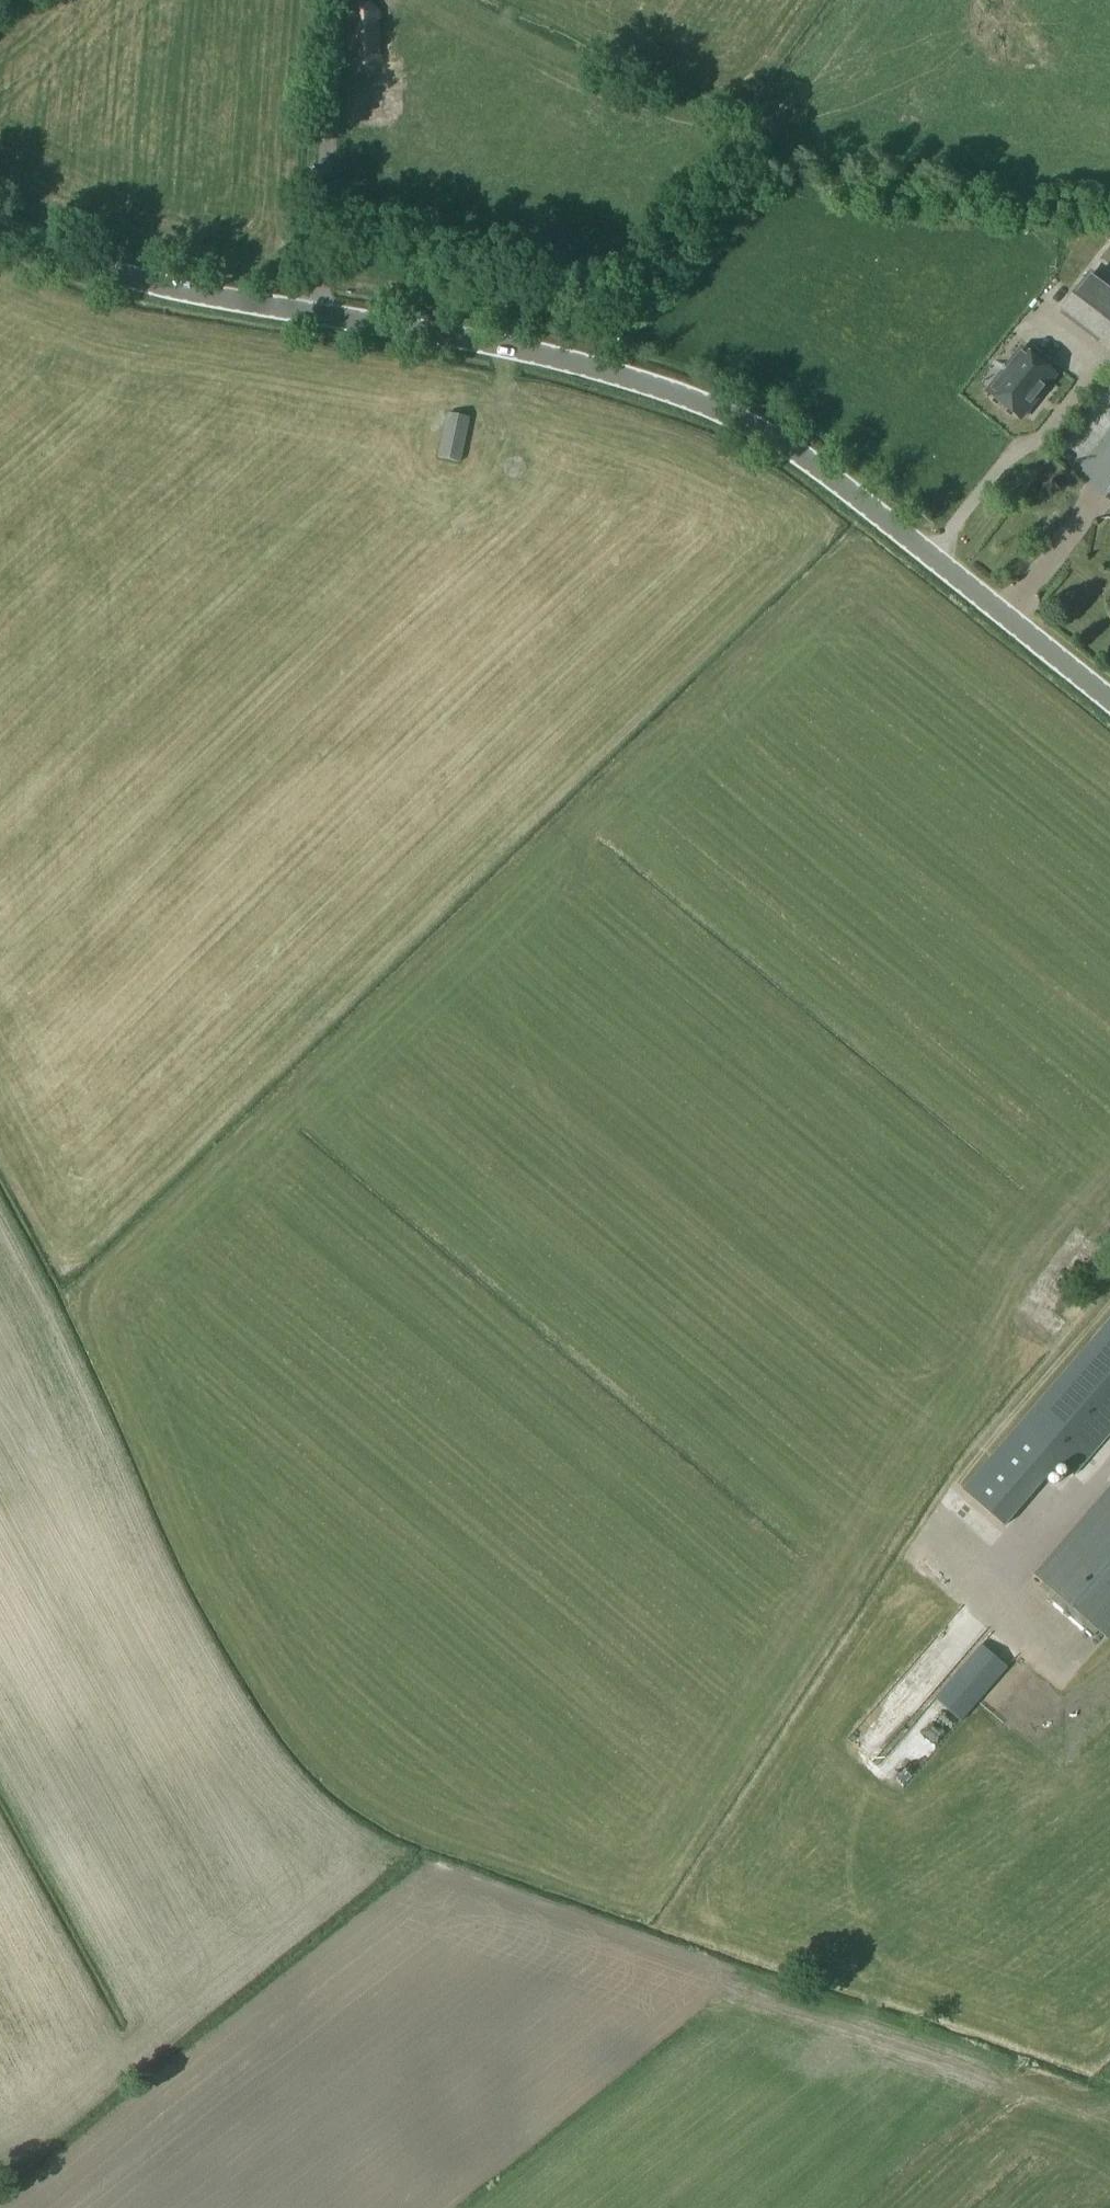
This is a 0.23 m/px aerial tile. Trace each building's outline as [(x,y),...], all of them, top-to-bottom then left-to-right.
[(357,77),(371,78),(382,67),(380,15),(370,6),(356,5),(346,16),(347,68),(357,77)] [(1058,311),(1109,351),(1109,292),(1087,274),(1058,311)] [(1013,421),(1054,374),(1018,343),(978,390),(1013,421)] [(438,459),(461,465),(470,420),(446,415),(438,459)] [(963,1491),(1005,1528),(1060,1464),(1074,1477),(1109,1436),(1109,1322),(963,1491)] [(1106,1639),(1109,1635),(1109,1487),(1033,1576),(1106,1639)] [(895,1673),(841,1739),(866,1759),(950,1654),(938,1645),(954,1625),(964,1633),(974,1620),(955,1604),(898,1676),(895,1673)] [(1007,1668),(980,1646),(934,1700),(961,1723),(1007,1668)]
